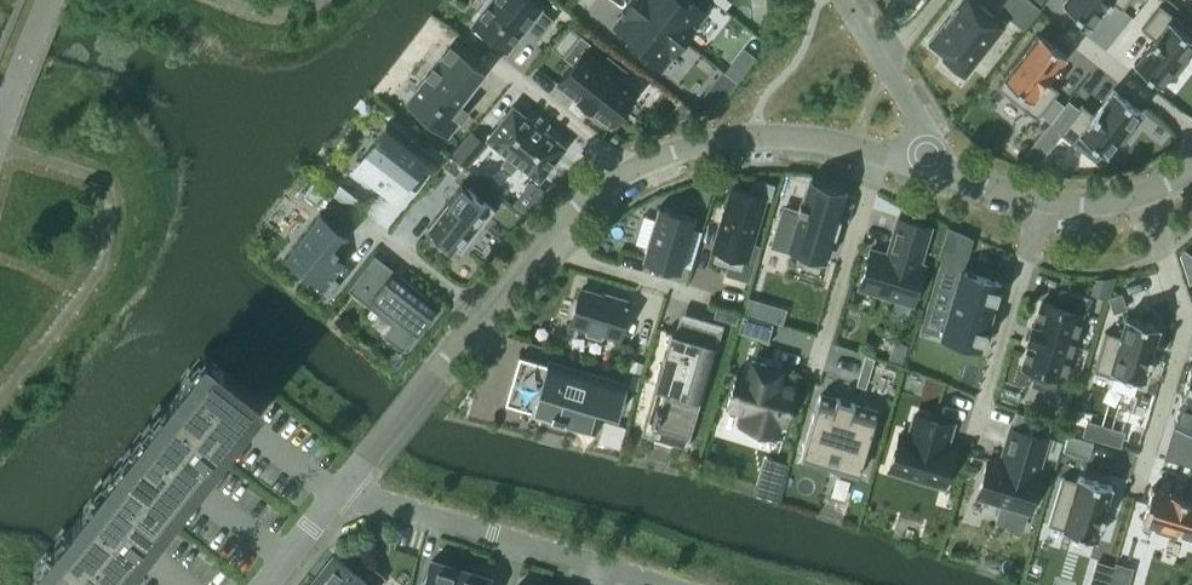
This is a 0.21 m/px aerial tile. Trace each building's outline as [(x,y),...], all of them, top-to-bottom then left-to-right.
[(483,10),(472,24),(506,51),(521,33),(534,43),(553,18),(530,0),(491,0),(484,9),(481,7),(480,8),(483,10)] [(633,0),(632,0),(623,12),(614,24),(631,38),(628,42),(661,67),(673,53),(683,40),(633,0)] [(683,40),(694,26),(705,11),(692,0),(633,0),(683,40)] [(928,42),(943,54),(942,56),(965,73),(1004,24),(975,0),(961,0),(928,42)] [(998,9),(1023,29),(1039,8),(1029,0),(1005,0),(998,9)] [(1063,3),(1090,24),(1109,0),(1065,0),(1063,3)] [(1122,9),(1129,0),(1111,0),(1122,9)] [(1133,63),(1160,85),(1191,44),(1191,38),(1169,20),(1173,16),(1159,5),(1140,28),(1153,38),(1133,63)] [(1039,33),(1004,77),(1030,98),(1026,102),(1040,113),(1058,90),(1046,80),(1066,55),(1039,33)] [(590,43),(580,35),(564,56),(573,64),(557,83),(611,125),(637,92),(620,78),(625,71),(607,56),(601,64),(584,50),(590,43)] [(450,46),(420,84),(406,101),(447,134),(466,110),(458,104),(483,72),(450,46)] [(1081,103),(1063,127),(1076,138),(1080,133),(1106,153),(1140,109),(1113,88),(1093,113),(1081,103)] [(486,138),(539,180),(564,147),(512,106),(486,138)] [(388,124),(354,166),(387,192),(397,199),(405,189),(430,157),(388,124)] [(470,137),(455,155),(465,163),(480,145),(470,137)] [(463,165),(450,155),(443,164),(456,174),(463,165)] [(752,193),(731,187),(712,249),(716,251),(713,261),(728,265),(731,255),(747,260),(766,198),(770,200),(775,184),(756,179),(752,193)] [(839,194),(802,183),(783,243),(819,253),(814,270),(830,274),(840,239),(826,234),(839,194)] [(463,184),(429,227),(434,231),(430,236),(446,248),(450,244),(460,252),(494,209),(463,184)] [(356,199),(338,185),(331,193),(350,208),(356,199)] [(698,192),(696,198),(706,201),(709,190),(700,187),(698,192)] [(658,207),(643,258),(680,269),(696,218),(658,207)] [(348,234),(320,211),(284,257),(324,289),(345,262),(334,252),(348,234)] [(930,227),(899,217),(887,254),(870,249),(859,287),(913,303),(925,265),(919,264),(930,227)] [(947,227),(939,254),(962,261),(969,238),(947,227)] [(383,279),(364,264),(346,288),(367,305),(373,297),(397,316),(382,335),(402,350),(436,308),(425,300),(428,296),(402,275),(399,279),(389,272),(383,279)] [(1001,282),(960,270),(941,335),(981,348),(1001,282)] [(1026,341),(1029,342),(1022,366),(1036,370),(1032,384),(1053,390),(1057,376),(1062,378),(1080,314),(1085,316),(1090,298),(1060,289),(1055,305),(1041,301),(1034,325),(1031,324),(1026,341)] [(611,299),(580,290),(570,324),(586,329),(585,331),(587,335),(599,338),(603,337),(603,334),(619,339),(630,303),(612,297),(611,299)] [(669,335),(654,388),(664,391),(651,435),(686,447),(723,323),(703,317),(704,314),(702,314),(694,341),(665,331),(665,333),(669,335)] [(773,324),(743,315),(738,331),(768,340),(773,324)] [(1105,331),(1095,365),(1143,380),(1159,326),(1126,316),(1120,336),(1105,331)] [(98,584),(112,584),(266,389),(213,347),(39,568),(98,584)] [(586,375),(519,355),(505,402),(596,430),(603,408),(618,413),(627,382),(588,370),(586,375)] [(749,360),(745,373),(735,370),(724,406),(741,411),(737,425),(773,435),(777,422),(782,423),(793,387),(774,382),(778,369),(749,360)] [(1182,394),(1191,397),(1191,365),(1182,394)] [(820,394),(801,458),(859,475),(878,411),(820,394)] [(1174,423),(1191,429),(1191,397),(1182,394),(1174,423)] [(899,435),(888,472),(943,489),(954,452),(945,449),(951,427),(914,416),(908,438),(899,435)] [(1047,440),(1009,429),(1001,455),(1003,456),(1001,464),(987,460),(976,498),(1028,514),(1039,476),(1037,475),(1047,440)] [(1058,490),(1047,524),(1096,539),(1112,485),(1078,475),(1072,495),(1058,490)] [(1142,520),(1191,535),(1191,482),(1187,481),(1182,496),(1152,487),(1142,520)] [(334,555),(315,579),(322,584),(379,584),(385,577),(373,568),(365,580),(334,555)] [(1090,584),(1107,584),(1114,564),(1097,559),(1090,584)] [(460,569),(431,561),(424,584),(456,584),(460,569)] [(456,584),(487,584),(489,578),(460,569),(456,584)]
